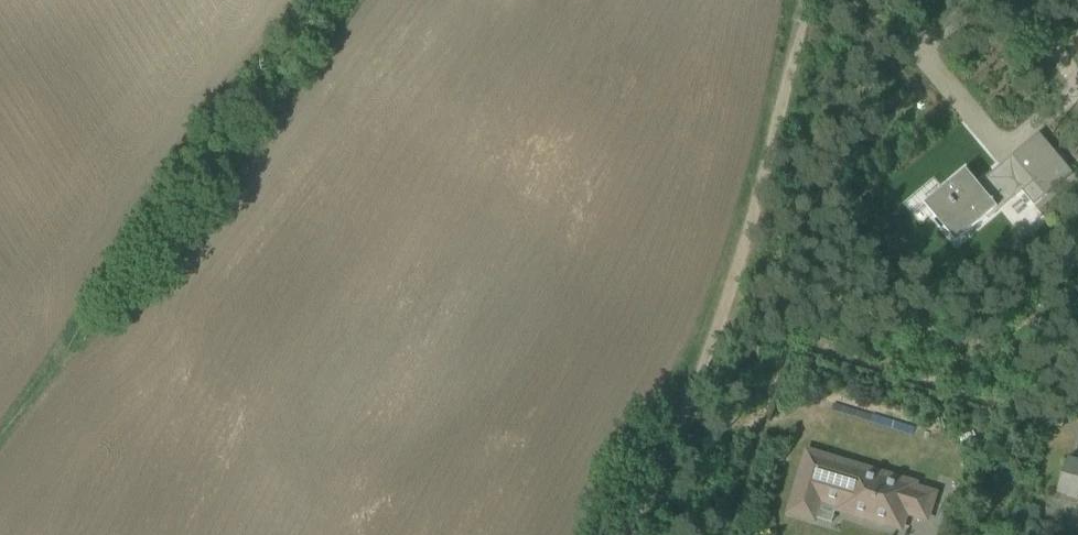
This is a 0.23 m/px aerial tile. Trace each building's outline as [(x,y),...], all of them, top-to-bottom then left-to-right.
[(966,170),(925,205),(956,242),(987,215),(989,218),(1022,190),(1035,205),(1047,195),(1073,173),(1054,150),(1027,172),(1013,155),(979,184),(966,170)] [(1052,411),(1048,425),(1060,428),(1064,415),(1052,411)] [(933,495),(899,484),(900,481),(808,452),(790,512),(814,519),(822,493),(848,501),(845,511),(896,526),(900,511),(926,518),(933,495)] [(1069,457),(1058,492),(1077,498),(1077,459),(1069,457)]
